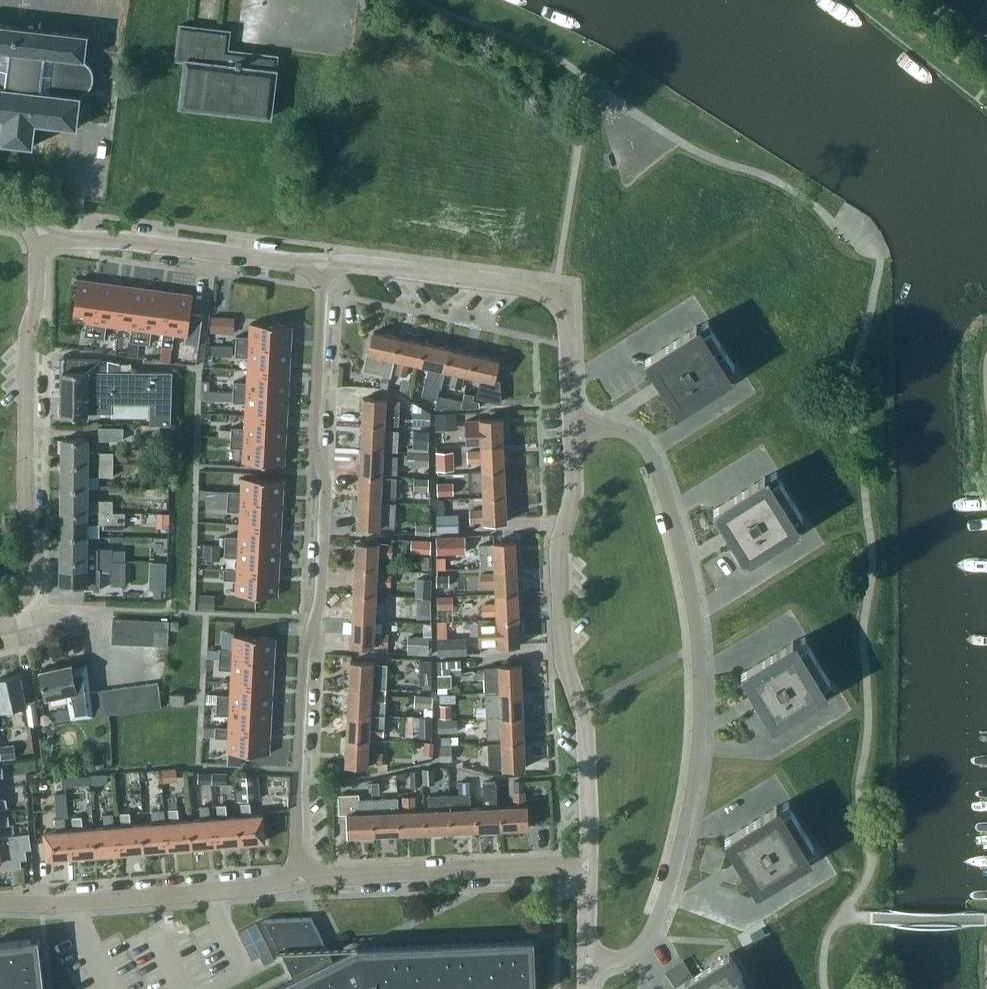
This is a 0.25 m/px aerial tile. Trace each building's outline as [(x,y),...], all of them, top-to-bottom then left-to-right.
[(94,76),(93,70),(91,67),(88,63),(84,58),(87,33),(0,22),(0,118),(1,118),(0,130),(0,142),(32,146),(35,122),(76,127),(80,93),(85,91),(91,84),(93,80),(94,76)] [(179,106),(270,117),(277,55),(227,49),(229,30),(179,24),(175,59),(185,60),(179,106)] [(94,336),(101,281),(77,278),(72,320),(85,321),(83,335),(94,336)] [(94,336),(104,337),(105,324),(118,326),(123,284),(101,281),(94,336)] [(139,342),(146,288),(123,284),(118,326),(130,327),(129,341),(139,342)] [(151,330),(162,332),(163,332),(169,291),(146,288),(139,342),(149,344),(151,330)] [(160,345),(171,347),(173,333),(186,334),(187,335),(192,294),(169,291),(163,332),(162,332),(160,345)] [(186,334),(185,343),(198,345),(202,314),(190,312),(188,335),(187,335),(186,334)] [(212,314),(211,330),(223,331),(224,315),(212,314)] [(235,345),(290,348),(292,324),(250,322),(249,336),(236,335),(235,345)] [(653,370),(651,370),(670,399),(671,398),(678,410),(729,377),(696,325),(645,358),(653,370)] [(393,358),(398,336),(373,331),(368,353),(367,352),(363,369),(389,375),(393,358)] [(409,361),(418,363),(423,342),(398,336),(393,358),(398,359),(395,373),(406,375),(409,361)] [(448,348),(423,342),(418,363),(428,366),(421,395),(436,399),(439,387),(441,388),(445,370),(443,369),(448,348)] [(213,345),(212,354),(232,355),(233,345),(213,345)] [(248,356),(248,369),(289,371),(290,348),(235,345),(235,356),(248,356)] [(448,348),(443,369),(445,370),(453,371),(450,385),(461,387),(464,373),(469,374),(473,353),(448,348)] [(499,359),(473,353),(469,374),(482,377),(478,391),(489,394),(492,380),(494,380),(499,359)] [(63,361),(63,370),(62,370),(62,415),(87,415),(87,412),(111,412),(112,402),(141,402),(150,403),(149,424),(160,424),(170,424),(171,372),(131,371),(131,362),(119,362),(108,359),(101,358),(67,357),(63,354),(59,358),(63,361)] [(289,371),(248,369),(247,381),(233,381),(233,391),(288,394),(289,371)] [(386,388),(389,376),(382,375),(380,387),(386,388)] [(202,390),(202,399),(214,400),(214,391),(202,390)] [(232,401),(246,402),(245,414),(287,417),(288,394),(233,391),(232,401)] [(465,392),(462,407),(480,407),(480,401),(474,399),(475,394),(465,392)] [(463,400),(438,394),(435,408),(461,407),(463,400)] [(385,400),(385,398),(364,397),(362,423),(384,424),(399,425),(400,402),(399,402),(399,401),(385,400)] [(436,426),(456,425),(456,413),(436,414),(436,426)] [(231,426),(230,436),(285,439),(287,417),(245,414),(245,427),(231,426)] [(481,445),(503,444),(502,419),(466,420),(467,445),(481,445)] [(362,423),(361,448),(383,448),(397,449),(398,430),(384,429),(384,424),(362,423)] [(160,424),(149,424),(141,424),(141,438),(159,438),(160,424)] [(123,426),(98,426),(98,439),(123,439),(123,426)] [(413,430),(413,447),(428,447),(429,430),(413,430)] [(284,463),(285,439),(230,436),(230,447),(243,447),(243,461),(284,463)] [(88,461),(97,461),(112,461),(113,451),(88,451),(88,439),(62,438),(61,460),(88,461)] [(504,469),(503,444),(481,445),(481,450),(467,451),(468,462),(481,461),(482,470),(504,469)] [(360,474),(396,475),(397,456),(383,455),(383,448),(361,448),(360,474)] [(429,449),(418,448),(417,462),(428,462),(429,449)] [(452,469),(451,451),(437,452),(438,470),(452,469)] [(61,484),(87,485),(88,461),(61,460),(61,484)] [(112,476),(112,461),(97,461),(97,476),(112,476)] [(483,491),(483,494),(505,493),(504,469),(482,470),(468,471),(469,492),(483,491)] [(360,474),(358,499),(380,500),(381,496),(395,496),(396,475),(360,474)] [(719,521),(737,549),(738,548),(746,560),(797,528),(764,476),(713,508),(721,520),(719,521)] [(227,490),(227,500),(282,503),(283,479),(242,477),(241,490),(227,490)] [(413,489),(428,490),(428,478),(414,478),(413,489)] [(436,484),(437,494),(453,493),(452,483),(436,484)] [(61,484),(61,508),(112,509),(112,499),(87,499),(87,485),(61,484)] [(506,521),(505,493),(483,494),(484,510),(469,511),(470,521),(484,521),(484,522),(506,521)] [(380,500),(358,499),(357,526),(379,527),(379,526),(394,527),(395,502),(380,501),(380,500)] [(281,526),(282,503),(227,500),(226,510),(240,511),(239,523),(281,526)] [(164,511),(164,503),(154,503),(154,511),(164,511)] [(61,508),(60,532),(87,533),(99,533),(99,524),(102,524),(102,528),(125,529),(125,512),(112,512),(112,509),(61,508)] [(157,513),(157,525),(168,525),(168,513),(157,513)] [(436,516),(436,530),(458,529),(458,515),(436,516)] [(225,545),(280,548),(281,526),(239,523),(239,536),(225,535),(225,545)] [(415,533),(429,534),(430,524),(416,524),(415,533)] [(87,547),(87,533),(60,532),(60,556),(111,556),(111,548),(87,547)] [(465,536),(436,537),(437,553),(465,552),(465,536)] [(411,552),(418,552),(419,540),(411,539),(411,552)] [(479,544),(480,566),(480,568),(494,567),(516,566),(515,540),(493,541),(493,543),(479,544)] [(356,542),(355,567),(377,568),(377,556),(391,557),(392,545),(378,544),(378,543),(356,542)] [(204,545),(204,556),(220,557),(220,546),(204,545)] [(237,568),(237,569),(278,571),(280,548),(225,545),(224,556),(238,556),(237,568)] [(111,556),(60,556),(59,583),(84,584),(84,589),(99,589),(99,571),(110,572),(110,584),(125,584),(125,560),(111,560),(111,556)] [(481,573),(481,584),(494,583),(495,593),(517,592),(516,566),(494,567),(494,572),(481,573)] [(237,569),(237,568),(223,567),(223,578),(236,579),(236,593),(277,595),(278,571),(237,569)] [(355,567),(354,593),(376,594),(376,585),(390,585),(390,574),(376,574),(377,568),(355,567)] [(436,586),(449,586),(449,574),(436,574),(436,586)] [(419,585),(419,596),(430,596),(431,578),(416,577),(415,585),(419,585)] [(518,617),(517,592),(495,593),(495,603),(482,603),(482,614),(496,614),(496,618),(518,617)] [(375,604),(376,594),(354,593),(352,618),(374,619),(375,615),(389,615),(389,605),(375,604)] [(401,616),(402,596),(390,595),(389,605),(389,615),(401,616)] [(436,597),(437,607),(453,606),(453,596),(436,597)] [(418,599),(418,608),(430,608),(430,599),(418,599)] [(497,643),(497,644),(519,644),(518,617),(496,618),(478,619),(479,633),(479,644),(484,644),(497,643)] [(111,642),(121,643),(123,618),(112,618),(111,642)] [(134,619),(123,618),(121,643),(132,643),(134,619)] [(374,619),(352,618),(351,645),(373,646),(373,644),(387,645),(388,634),(374,633),(374,619)] [(132,643),(139,644),(144,644),(145,619),(134,619),(132,643)] [(157,620),(145,619),(144,644),(156,644),(157,620)] [(168,620),(157,620),(156,644),(167,645),(168,620)] [(233,648),(219,648),(219,658),(274,661),(275,637),(234,635),(233,648)] [(406,648),(426,649),(427,637),(407,636),(406,648)] [(437,639),(438,654),(466,653),(466,638),(437,639)] [(773,725),(825,694),(793,641),(741,672),(748,684),(747,685),(765,714),(766,713),(773,725)] [(218,668),(232,669),(231,681),(273,684),(274,661),(219,658),(218,668)] [(419,672),(432,672),(431,660),(419,660),(419,672)] [(436,661),(437,675),(461,674),(460,660),(436,661)] [(350,661),(349,686),(371,687),(371,688),(386,688),(387,665),(372,664),(372,662),(350,661)] [(71,718),(92,714),(86,664),(72,667),(71,664),(40,670),(45,697),(66,693),(71,718)] [(484,689),(521,688),(520,664),(498,665),(498,667),(478,667),(475,673),(476,679),(484,678),(484,689)] [(34,699),(24,702),(19,675),(0,679),(0,704),(1,709),(10,707),(14,726),(37,723),(34,699)] [(217,693),(216,703),(271,706),(273,684),(231,681),(230,694),(217,693)] [(157,682),(146,683),(149,706),(149,708),(160,706),(157,682)] [(149,708),(149,706),(146,683),(135,685),(138,709),(149,708)] [(123,686),(126,709),(127,711),(138,709),(135,685),(123,686)] [(123,686),(111,688),(115,713),(127,711),(126,709),(123,686)] [(349,686),(348,712),(385,714),(386,688),(371,688),(371,687),(349,686)] [(101,690),(104,711),(104,714),(115,713),(111,688),(101,690)] [(485,696),(486,715),(522,714),(521,688),(484,689),(485,696)] [(104,714),(104,711),(101,690),(90,691),(94,716),(104,714)] [(168,704),(184,705),(184,693),(168,692),(168,704)] [(414,706),(432,707),(432,696),(414,695),(414,706)] [(271,706),(216,703),(216,714),(229,714),(229,726),(229,727),(270,729),(271,706)] [(440,717),(451,717),(450,704),(440,704),(440,717)] [(348,712),(347,738),(369,739),(369,734),(384,735),(385,714),(348,712)] [(523,740),(522,714),(486,715),(487,738),(501,737),(501,740),(523,740)] [(418,737),(431,736),(431,716),(418,716),(418,737)] [(457,732),(457,718),(437,719),(438,733),(457,732)] [(215,736),(228,737),(227,751),(269,753),(270,729),(229,727),(229,726),(215,726),(215,736)] [(368,753),(369,739),(347,738),(345,764),(367,765),(367,763),(381,764),(382,753),(368,753)] [(523,740),(501,740),(501,743),(488,743),(489,767),(502,766),(503,769),(524,768),(523,740)] [(432,742),(424,742),(424,754),(432,754),(432,742)] [(440,760),(452,760),(451,745),(440,745),(440,760)] [(0,748),(0,752),(1,758),(16,756),(14,746),(0,748)] [(422,768),(422,783),(433,783),(433,768),(422,768)] [(419,770),(410,770),(411,785),(419,785),(419,770)] [(197,771),(197,781),(211,782),(211,772),(197,771)] [(227,783),(227,773),(211,772),(211,782),(227,783)] [(107,774),(91,775),(91,783),(107,782),(107,774)] [(235,776),(237,800),(258,798),(256,774),(235,776)] [(372,794),(379,793),(379,781),(371,781),(372,794)] [(468,781),(458,782),(458,794),(469,793),(468,781)] [(484,807),(474,807),(475,829),(501,828),(500,806),(495,806),(494,784),(483,784),(484,807)] [(514,806),(500,806),(501,828),(527,827),(526,805),(524,805),(524,791),(513,791),(514,806)] [(65,792),(55,793),(57,818),(64,817),(67,817),(65,792)] [(373,834),(372,812),(371,798),(359,799),(358,793),(337,794),(338,813),(346,813),(347,835),(373,834)] [(458,794),(448,794),(450,830),(475,829),(474,807),(469,807),(469,793),(458,794)] [(423,831),(450,830),(448,794),(427,795),(428,809),(422,810),(423,831)] [(398,832),(423,831),(422,810),(414,810),(414,796),(402,796),(403,810),(397,811),(398,832)] [(396,797),(371,798),(372,812),(373,834),(398,832),(397,811),(396,797)] [(238,816),(240,842),(265,840),(262,814),(251,815),(250,802),(241,803),(242,815),(238,816)] [(216,844),(240,842),(238,816),(227,817),(226,804),(217,805),(218,817),(214,818),(216,844)] [(200,806),(201,819),(189,820),(192,846),(216,844),(214,818),(210,818),(208,805),(200,806)] [(731,850),(748,878),(750,878),(757,890),(808,858),(776,805),(724,837),(732,849),(731,850)] [(179,821),(178,808),(169,809),(170,821),(165,822),(167,848),(192,846),(189,820),(179,821)] [(160,809),(151,810),(152,823),(141,824),(143,850),(167,848),(165,822),(161,822),(160,809)] [(129,812),(120,813),(122,825),(117,826),(119,852),(143,850),(141,824),(130,825),(129,812)] [(117,826),(113,826),(112,813),(103,814),(104,827),(93,828),(95,854),(119,852),(117,826)] [(9,824),(8,814),(0,815),(0,825),(9,824)] [(93,828),(82,829),(81,816),(72,817),(73,830),(69,830),(71,856),(95,854),(93,828)] [(64,817),(57,818),(55,818),(56,831),(44,832),(46,858),(71,856),(69,830),(65,830),(64,817)] [(1,869),(21,866),(20,858),(27,857),(26,848),(30,848),(28,832),(0,835),(0,864),(1,869)] [(534,939),(327,948),(311,917),(264,919),(279,949),(277,950),(277,951),(280,951),(294,978),(271,988),(536,988),(534,939)] [(253,956),(269,949),(257,921),(241,928),(253,956)] [(719,931),(723,936),(728,933),(724,927),(719,931)] [(42,968),(38,938),(0,942),(0,988),(44,988),(42,968)] [(739,976),(742,974),(729,953),(693,975),(683,959),(665,970),(675,986),(671,988),(747,988),(739,976)]
